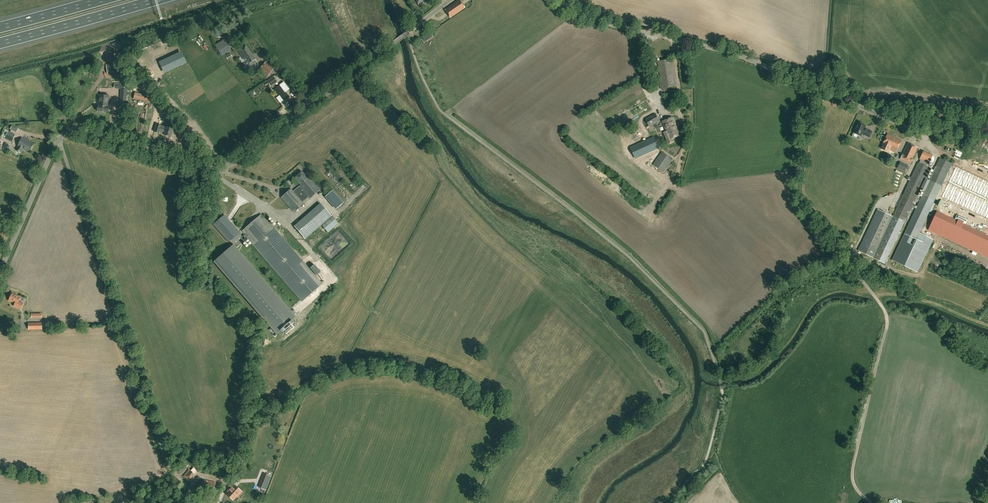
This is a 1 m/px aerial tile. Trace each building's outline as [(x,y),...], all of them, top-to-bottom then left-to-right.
[(465,8),(460,0),(458,0),(444,9),(447,13),(450,18),(465,8)] [(424,43),(433,37),(431,33),(422,39),(424,43)] [(231,50),(224,39),(215,45),(222,56),(231,50)] [(249,67),(257,62),(245,45),(237,51),(249,67)] [(181,51),(159,60),(165,73),(186,62),(181,51)] [(668,90),(668,87),(676,86),(671,59),(658,61),(662,84),(660,85),(661,89),(663,88),(663,90),(668,90)] [(268,76),(274,68),(266,61),(260,69),(268,76)] [(116,66),(116,63),(106,64),(107,74),(117,73),(117,72),(120,71),(123,81),(128,80),(124,70),(123,65),(119,66),(116,66)] [(273,76),(267,81),(271,87),(273,85),(275,83),(277,82),(273,76)] [(275,88),(274,89),(277,94),(277,93),(278,93),(280,95),(276,98),(280,103),(283,100),(284,101),(289,97),(286,93),(285,92),(289,89),(284,82),(280,84),(277,86),(275,88)] [(149,102),(150,96),(135,93),(134,99),(149,102)] [(108,106),(109,96),(99,95),(98,105),(97,111),(108,112),(109,106),(108,106)] [(648,129),(660,122),(655,113),(645,119),(649,125),(646,126),(648,129)] [(677,128),(672,117),(662,122),(666,131),(664,132),(669,143),(673,141),(672,138),(680,134),(677,128)] [(870,137),(872,132),(865,128),(866,126),(859,122),(854,133),(861,136),(862,134),(870,137)] [(173,128),(174,124),(170,123),(169,127),(167,126),(166,127),(157,124),(154,132),(159,133),(159,132),(165,133),(164,135),(171,137),(172,133),(173,132),(174,130),(173,129),(173,128)] [(12,141),(16,134),(8,131),(5,138),(12,141)] [(897,151),(902,140),(888,134),(883,145),(881,148),(888,152),(889,150),(894,152),(895,150),(897,151)] [(29,152),(34,143),(22,137),(18,146),(16,150),(21,152),(22,149),(29,152)] [(8,151),(11,145),(5,142),(3,148),(8,151)] [(910,165),(918,148),(907,143),(900,160),(903,162),(903,161),(907,162),(906,163),(910,165)] [(878,209),(862,242),(877,249),(889,255),(911,207),(916,208),(892,260),(918,272),(920,267),(933,239),(931,238),(919,232),(929,212),(930,212),(931,212),(935,204),(937,205),(939,200),(937,200),(953,166),(951,165),(952,164),(940,158),(930,180),(926,179),(921,188),(925,190),(917,206),(912,205),(914,201),(918,202),(920,198),(916,196),(930,168),(927,167),(929,163),(932,164),(935,158),(932,157),(933,155),(924,151),(919,159),(921,160),(919,163),(918,163),(893,216),(878,209)] [(663,172),(672,159),(662,152),(653,164),(663,172)] [(897,168),(905,172),(908,166),(900,162),(897,168)] [(955,166),(940,198),(987,220),(987,181),(955,166)] [(308,178),(302,172),(295,178),(301,185),(299,186),(310,198),(320,189),(310,177),(308,178)] [(651,175),(648,179),(655,185),(659,181),(651,175)] [(294,212),(304,203),(291,189),(281,197),(294,212)] [(336,208),(342,203),(332,191),(326,196),(336,208)] [(305,238),(332,216),(322,205),(296,227),(305,238)] [(655,221),(658,218),(646,207),(643,210),(655,221)] [(937,211),(928,230),(987,259),(987,235),(937,211)] [(277,333),(295,317),(236,248),(243,242),(242,241),(247,236),(303,300),(322,284),(261,214),(242,231),(246,234),(233,245),(214,261),(277,333)] [(965,224),(967,219),(957,214),(955,219),(965,224)] [(338,223),(332,216),(321,225),(328,232),(338,224),(338,223)] [(312,266),(319,274),(323,270),(316,262),(312,266)] [(20,309),(23,303),(18,301),(20,297),(12,293),(9,300),(15,303),(14,306),(20,309)] [(193,473),(189,469),(187,472),(186,471),(182,475),(188,480),(193,473)] [(266,490),(271,476),(264,473),(258,487),(266,490)] [(213,492),(215,482),(205,480),(202,490),(213,492)] [(236,497),(242,491),(234,484),(228,491),(229,492),(227,494),(233,499),(235,497),(236,497)]
